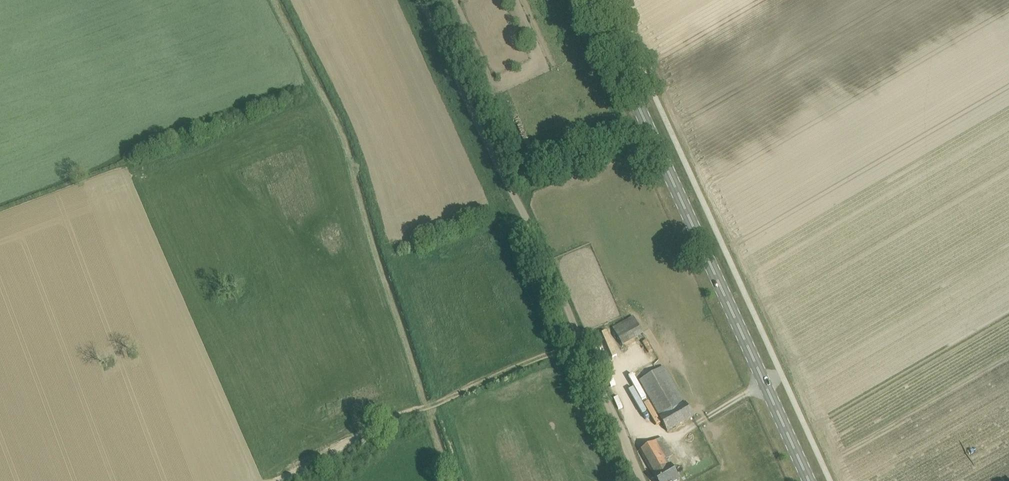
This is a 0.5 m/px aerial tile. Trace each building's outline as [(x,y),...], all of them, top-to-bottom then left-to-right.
[(634,315),(613,326),(623,346),(644,334),(634,315)] [(685,403),(664,367),(640,381),(656,410),(655,410),(668,432),(694,417),(686,403),(685,403)] [(631,385),(627,388),(640,412),(644,409),(631,385)] [(680,480),(671,465),(669,466),(666,460),(673,456),(663,438),(640,451),(657,480),(677,480),(680,480)]
